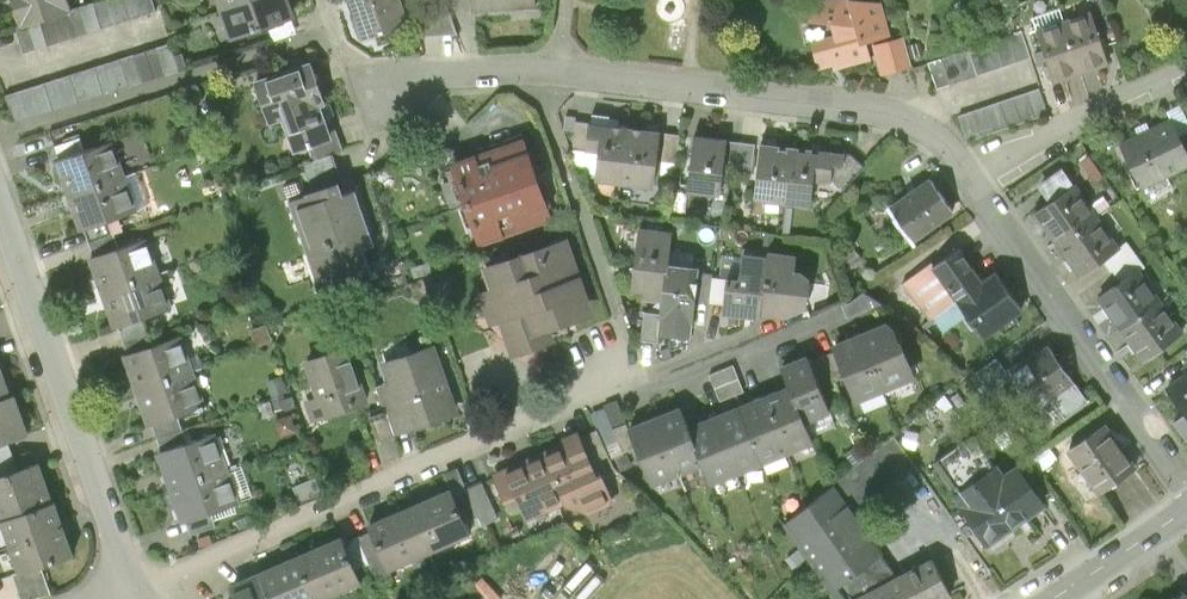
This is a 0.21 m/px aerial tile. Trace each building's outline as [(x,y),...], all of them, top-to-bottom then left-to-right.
[(67,0),(13,0),(21,26),(70,10),(67,0)] [(70,10),(21,26),(15,28),(23,55),(156,13),(152,0),(103,0),(70,10)] [(219,15),(262,0),(213,0),(219,15)] [(219,15),(229,44),(298,21),(290,0),(262,0),(219,15)] [(364,41),(410,26),(401,0),(350,0),(364,41)] [(475,14),(541,9),(540,0),(474,0),(475,14)] [(817,68),(876,60),(872,46),(889,42),(880,3),(859,0),(806,0),(806,17),(828,20),(832,41),(812,45),(817,68)] [(1067,21),(1088,74),(1116,63),(1095,10),(1067,21)] [(1088,74),(1067,21),(1039,32),(1060,85),(1088,74)] [(1023,32),(929,64),(938,90),(1032,58),(1023,32)] [(889,42),(872,46),(876,60),(879,74),(909,67),(902,38),(889,42)] [(177,72),(169,46),(7,96),(15,122),(177,72)] [(342,150),(312,62),(250,83),(267,132),(281,127),(294,167),(342,150)] [(1041,89),(958,119),(967,144),(1050,114),(1041,89)] [(1175,118),(1119,143),(1141,191),(1186,170),(1186,146),(1175,118)] [(593,183),(623,187),(630,129),(591,123),(587,154),(597,156),(593,183)] [(664,134),(630,129),(623,187),(656,192),(664,134)] [(728,143),(696,139),(690,195),(722,199),(725,171),(728,143)] [(55,164),(67,199),(128,178),(116,143),(55,164)] [(557,223),(528,143),(452,170),(480,250),(557,223)] [(758,146),(728,143),(725,171),(755,175),(758,146)] [(782,209),(789,150),(758,146),(755,175),(751,206),(782,209)] [(789,150),(782,209),(813,213),(816,184),(821,153),(789,150)] [(848,158),(821,153),(816,184),(843,188),(848,158)] [(140,213),(128,178),(67,199),(79,234),(140,213)] [(957,216),(932,180),(893,207),(918,243),(957,216)] [(340,186),(289,204),(323,299),(373,281),(363,255),(377,250),(357,195),(344,199),(340,186)] [(1036,217),(1059,249),(1102,219),(1079,186),(1036,217)] [(1125,251),(1102,219),(1059,249),(1082,282),(1125,251)] [(669,265),(673,232),(641,228),(632,301),(664,305),(669,265)] [(112,235),(93,242),(98,254),(116,247),(112,235)] [(600,321),(571,239),(483,269),(491,293),(477,298),(488,328),(499,325),(509,353),(600,321)] [(90,263),(103,298),(164,277),(152,242),(90,263)] [(998,277),(986,286),(958,247),(905,284),(940,334),(966,315),(987,344),(1026,317),(998,277)] [(765,322),(771,257),(743,255),(740,283),(727,282),(724,318),(765,322)] [(798,284),(800,260),(771,257),(765,322),(809,326),(813,285),(798,284)] [(701,269),(669,265),(664,305),(660,340),(692,344),(701,269)] [(1102,304),(1125,335),(1165,305),(1141,274),(1102,304)] [(176,312),(164,277),(103,298),(115,333),(176,312)] [(1165,305),(1125,335),(1149,366),(1186,337),(1186,334),(1165,305)] [(897,321),(866,335),(893,397),(924,383),(897,321)] [(862,411),(893,397),(866,335),(834,349),(862,411)] [(122,361),(134,396),(195,375),(183,339),(122,361)] [(1076,386),(1049,346),(1013,370),(1040,410),(1076,386)] [(462,418),(439,347),(381,366),(387,386),(376,390),(393,441),(462,418)] [(371,408),(352,349),(303,366),(314,398),(302,402),(311,428),(371,408)] [(0,360),(0,408),(19,402),(5,359),(0,360)] [(834,419),(810,359),(785,369),(792,388),(809,429),(834,419)] [(207,410),(195,375),(134,396),(146,431),(207,410)] [(1168,393),(1186,420),(1186,380),(1168,393)] [(792,388),(767,399),(792,460),(817,450),(809,429),(792,388)] [(766,471),(792,460),(767,399),(741,409),(766,471)] [(0,408),(0,454),(39,441),(26,400),(19,402),(0,408)] [(740,481),(766,471),(741,409),(715,419),(740,481)] [(682,410),(656,421),(681,484),(706,473),(689,430),(682,410)] [(740,481),(715,419),(689,430),(706,473),(714,491),(740,481)] [(655,494),(681,484),(656,421),(630,431),(638,450),(655,494)] [(638,450),(630,431),(627,425),(613,430),(623,456),(638,450)] [(1142,474),(1111,427),(1071,453),(1102,500),(1142,474)] [(597,477),(579,435),(566,441),(569,449),(563,453),(560,449),(538,458),(541,462),(548,480),(556,476),(566,499),(567,503),(586,511),(612,499),(604,479),(597,477)] [(849,510),(914,463),(895,436),(829,483),(832,487),(849,510)] [(156,458),(168,494),(230,472),(217,437),(156,458)] [(548,480),(541,462),(524,470),(522,465),(495,477),(506,501),(517,497),(524,512),(545,502),(547,507),(566,499),(556,476),(548,480)] [(0,482),(0,510),(4,521),(59,502),(46,466),(0,482)] [(1051,512),(1023,470),(1007,481),(999,469),(954,500),(990,553),(1051,512)] [(242,508),(230,472),(168,494),(180,529),(242,508)] [(832,487),(786,523),(827,580),(841,598),(860,598),(898,578),(872,541),(849,510),(832,487)] [(454,492),(411,510),(432,558),(475,539),(454,492)] [(80,563),(59,502),(4,521),(25,582),(80,563)] [(389,576),(432,558),(411,510),(368,529),(389,576)] [(295,562),(311,598),(333,598),(362,586),(342,541),(295,562)] [(904,575),(918,598),(941,598),(951,594),(945,583),(932,560),(904,575)] [(295,562),(260,577),(262,583),(269,598),(311,598),(295,562)] [(904,575),(898,578),(860,598),(918,598),(904,575)] [(262,583),(235,595),(233,598),(269,598),(262,583)]
